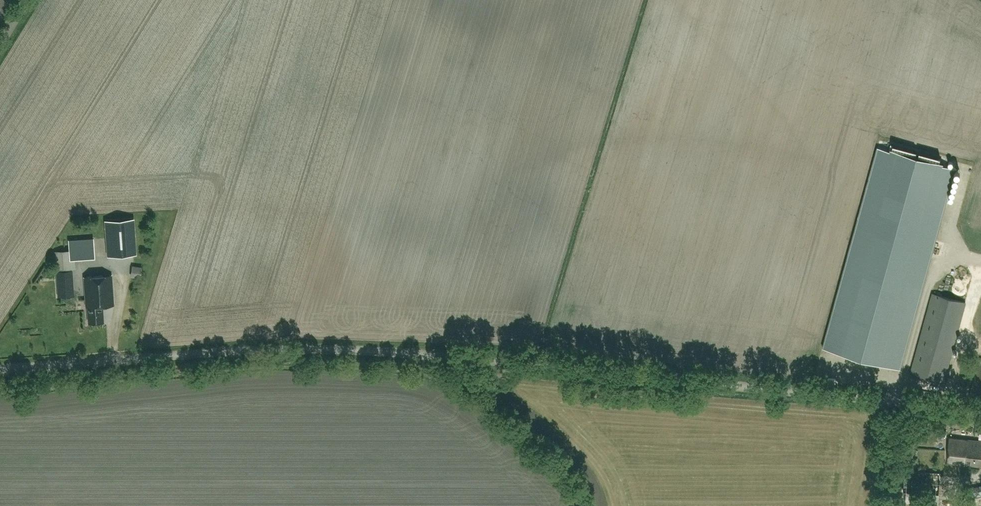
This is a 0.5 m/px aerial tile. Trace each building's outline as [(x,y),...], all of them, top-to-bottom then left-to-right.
[(823,348),(900,369),(900,368),(954,169),(955,169),(939,164),(941,157),(920,152),(918,158),(915,158),(917,151),(891,144),(889,151),(877,147),(877,148),(878,148),(823,347),(823,348)] [(131,224),(103,226),(105,262),(133,260),(131,224)] [(93,239),(69,240),(70,250),(70,258),(75,258),(94,257),(93,239)] [(56,271),(57,288),(58,296),(72,295),(72,287),(71,271),(56,271)] [(103,305),(114,304),(112,274),(84,276),(86,306),(87,306),(88,322),(104,321),(103,305)] [(944,381),(966,302),(933,293),(911,372),(944,381)] [(117,306),(107,306),(106,319),(116,320),(117,306)] [(980,468),(980,442),(950,439),(948,464),(967,465),(967,466),(980,468)] [(980,495),(980,491),(980,486),(966,489),(968,498),(980,495)]
